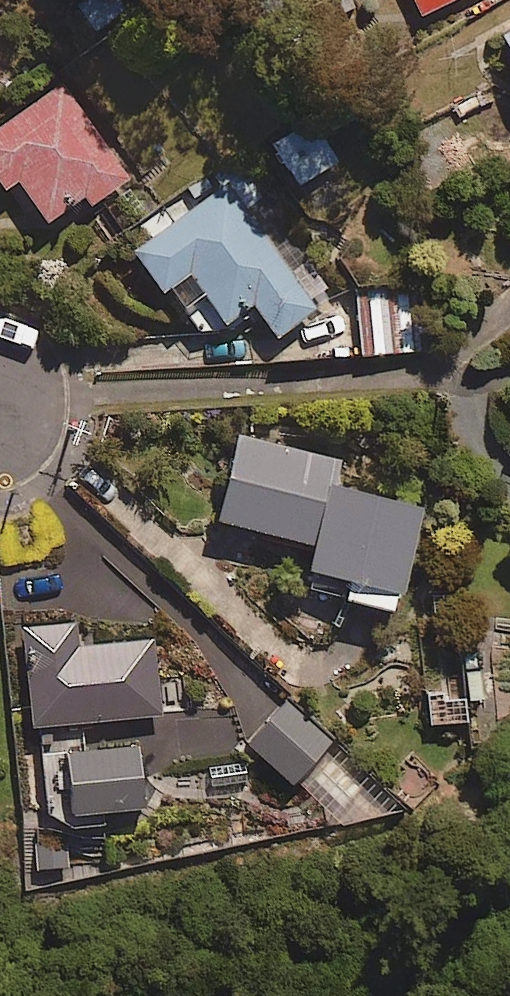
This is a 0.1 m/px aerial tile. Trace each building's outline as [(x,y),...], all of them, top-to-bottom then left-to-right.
[(424,22),(470,0),(413,0),(424,22)] [(498,53),(509,74),(509,45),(498,53)] [(75,96),(32,122),(27,113),(0,130),(0,184),(10,201),(26,191),(53,236),(131,189),(75,96)] [(311,118),(271,144),(304,196),(344,170),(311,118)] [(316,303),(332,291),(310,264),(321,256),(252,169),(222,193),(207,173),(186,190),(201,209),(136,260),(208,351),(257,313),(283,346),(324,313),(316,303)] [(391,296),(395,357),(424,355),(420,294),(391,296)] [(395,357),(391,296),(361,298),(366,359),(395,357)] [(330,452),(228,427),(208,508),(303,532),(297,554),(308,557),(302,578),(386,599),(412,494),(325,472),(330,452)] [(157,710),(153,638),(72,641),(70,618),(22,620),(26,716),(157,710)] [(327,728),(283,689),(238,739),(282,779),(327,728)] [(135,804),(132,737),(83,740),(83,732),(38,734),(42,812),(97,810),(97,805),(135,804)] [(358,784),(330,758),(312,778),(340,804),(358,784)] [(63,822),(33,825),(37,867),(67,864),(63,822)]
